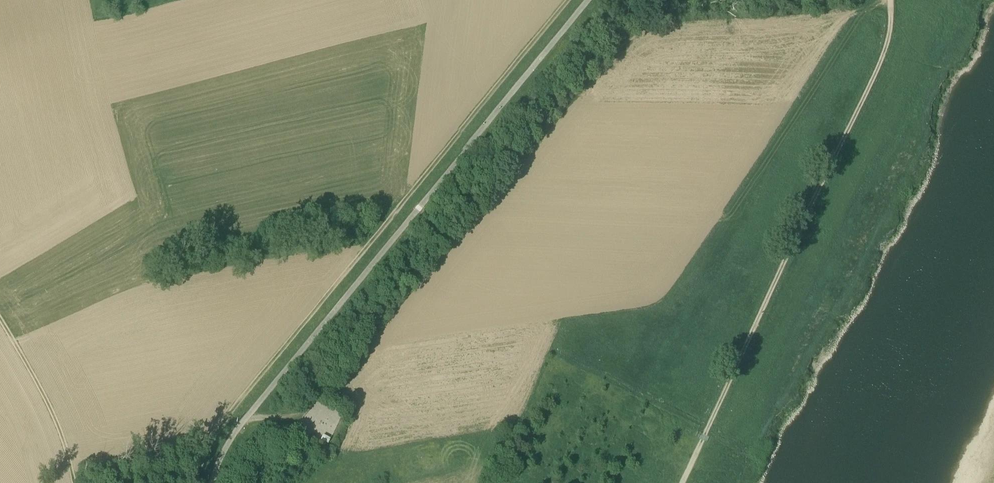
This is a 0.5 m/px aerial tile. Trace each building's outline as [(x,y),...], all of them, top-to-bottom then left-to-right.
[(312,434),(314,425),(302,422),(300,431),(312,434)]
